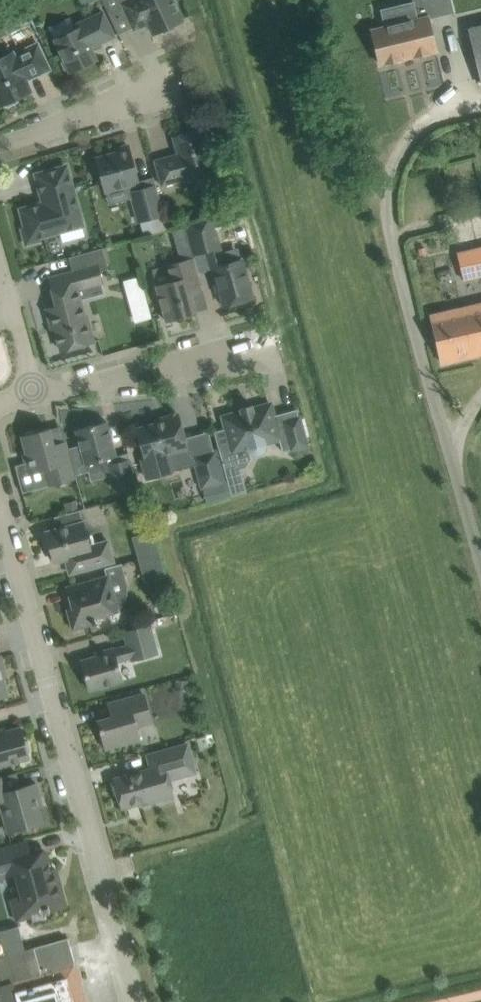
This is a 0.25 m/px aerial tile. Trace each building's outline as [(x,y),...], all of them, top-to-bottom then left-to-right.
[(9,33),(32,23),(22,0),(14,0),(0,6),(0,12),(9,33)] [(126,12),(134,30),(149,23),(154,34),(161,31),(164,34),(176,29),(175,24),(183,20),(173,0),(128,0),(122,3),(126,12)] [(436,51),(428,17),(453,11),(450,0),(414,0),(418,18),(372,29),(380,64),(436,51)] [(64,71),(69,71),(70,73),(98,60),(92,47),(115,36),(104,11),(79,23),(81,26),(55,38),(64,59),(61,63),(64,71)] [(478,65),(480,76),(480,27),(470,30),(478,65)] [(50,69),(38,43),(15,54),(14,51),(0,58),(0,105),(4,104),(8,106),(17,101),(18,97),(32,91),(27,80),(50,69)] [(155,160),(160,179),(162,185),(185,179),(186,182),(215,174),(203,129),(174,137),(179,156),(172,158),(171,156),(155,160)] [(97,173),(102,174),(106,191),(129,184),(139,221),(164,214),(154,177),(139,181),(135,168),(130,149),(97,158),(98,161),(94,164),(97,173)] [(37,174),(45,203),(22,209),(27,227),(23,228),(27,243),(40,240),(39,236),(82,224),(72,186),(67,166),(37,174)] [(226,215),(215,218),(219,230),(230,227),(226,215)] [(212,218),(186,225),(194,254),(207,250),(212,267),(211,268),(215,282),(218,281),(225,306),(253,298),(248,279),(242,259),(240,260),(237,248),(221,252),(212,218)] [(168,265),(168,268),(153,272),(167,321),(197,313),(191,292),(203,288),(198,269),(194,254),(186,225),(172,229),(181,261),(168,265)] [(102,248),(68,257),(72,272),(75,271),(80,288),(90,285),(103,282),(100,270),(107,268),(102,248)] [(465,279),(480,275),(480,248),(459,253),(465,279)] [(140,278),(125,282),(130,301),(146,297),(140,278)] [(57,305),(47,308),(51,323),(54,323),(61,350),(94,341),(89,322),(87,316),(86,317),(81,299),(77,300),(74,290),(74,289),(54,294),(57,305)] [(432,315),(443,363),(480,354),(480,303),(432,315)] [(224,417),(229,436),(232,445),(219,449),(232,495),(247,491),(236,451),(249,447),(249,449),(250,450),(252,451),(253,452),(254,453),(257,453),(258,453),(260,453),(261,452),(262,451),(263,450),(264,449),(265,448),(265,447),(266,446),(266,444),(265,443),(280,439),(283,452),(295,448),(297,456),(309,452),(297,409),(274,415),(271,404),(254,408),(252,405),(240,408),(242,412),(224,417)] [(147,478),(196,465),(202,487),(224,481),(216,450),(190,457),(178,414),(156,420),(157,423),(138,428),(146,460),(143,460),(147,478)] [(76,429),(80,445),(69,448),(76,475),(89,471),(87,464),(107,458),(116,490),(137,484),(128,453),(117,456),(107,421),(76,429)] [(25,433),(25,435),(22,436),(27,453),(24,454),(29,473),(44,469),(49,485),(77,478),(76,475),(69,448),(56,451),(50,428),(36,432),(35,430),(25,433)] [(75,501),(63,504),(66,513),(78,510),(75,501)] [(83,521),(66,526),(46,531),(55,562),(66,559),(70,573),(114,561),(108,540),(90,545),(83,521)] [(150,534),(131,539),(137,561),(159,555),(153,533),(150,534)] [(159,555),(137,561),(144,584),(163,578),(165,578),(164,575),(159,555)] [(104,568),(107,576),(67,586),(73,608),(68,609),(73,629),(96,622),(95,617),(118,611),(118,609),(125,601),(127,594),(127,584),(122,563),(104,568)] [(86,684),(88,685),(90,689),(122,680),(117,661),(131,657),(132,660),(157,653),(150,624),(124,631),(128,645),(114,650),(113,648),(96,653),(97,656),(82,660),(85,674),(83,675),(86,684)] [(175,681),(174,690),(188,691),(188,681),(175,681)] [(144,694),(138,696),(118,701),(122,714),(98,720),(106,749),(125,744),(140,739),(137,726),(152,722),(144,694)] [(28,753),(31,750),(28,741),(25,740),(21,727),(0,733),(0,766),(30,758),(28,753)] [(114,779),(115,780),(112,781),(115,794),(118,793),(122,808),(149,800),(150,802),(169,797),(174,795),(169,779),(195,772),(187,744),(167,750),(148,755),(152,768),(114,779)] [(40,797),(36,783),(5,791),(1,777),(0,777),(0,803),(8,832),(24,828),(43,822),(39,807),(43,806),(40,797)] [(0,850),(0,878),(17,873),(23,896),(11,899),(17,920),(31,916),(30,911),(45,907),(47,912),(50,911),(50,910),(66,906),(56,868),(51,870),(46,851),(10,861),(7,850),(12,848),(11,847),(0,850)] [(16,997),(18,1001),(86,1001),(75,962),(74,962),(67,939),(34,948),(40,971),(26,975),(29,987),(15,991),(16,997)]
